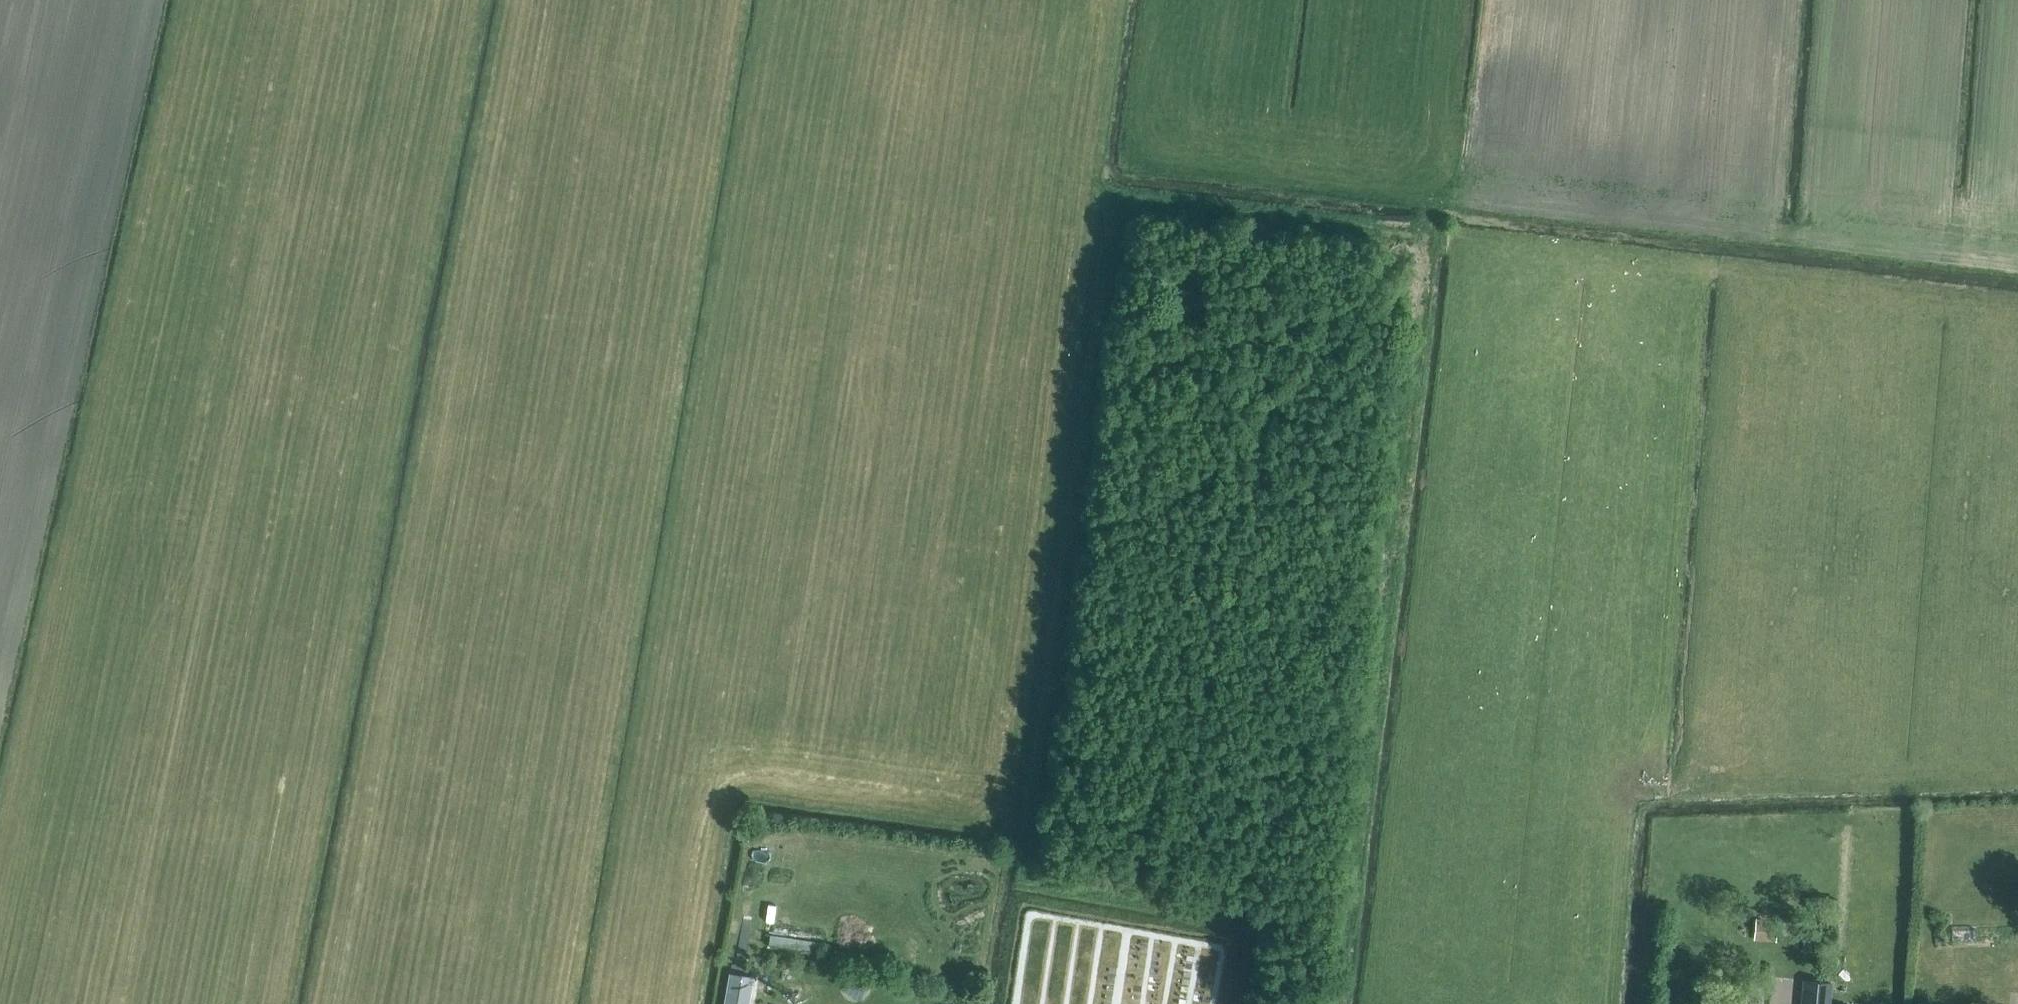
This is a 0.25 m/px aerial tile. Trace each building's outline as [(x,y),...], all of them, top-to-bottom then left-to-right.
[(1777,942),(1778,921),(1756,919),(1754,940),(1777,942)] [(825,950),(827,938),(778,931),(776,943),(825,950)] [(753,971),(729,966),(722,1003),(747,1003),(753,971)] [(870,995),(870,974),(848,974),(848,994),(870,995)] [(1806,984),(1804,1003),(1830,1003),(1832,987),(1806,984)]
